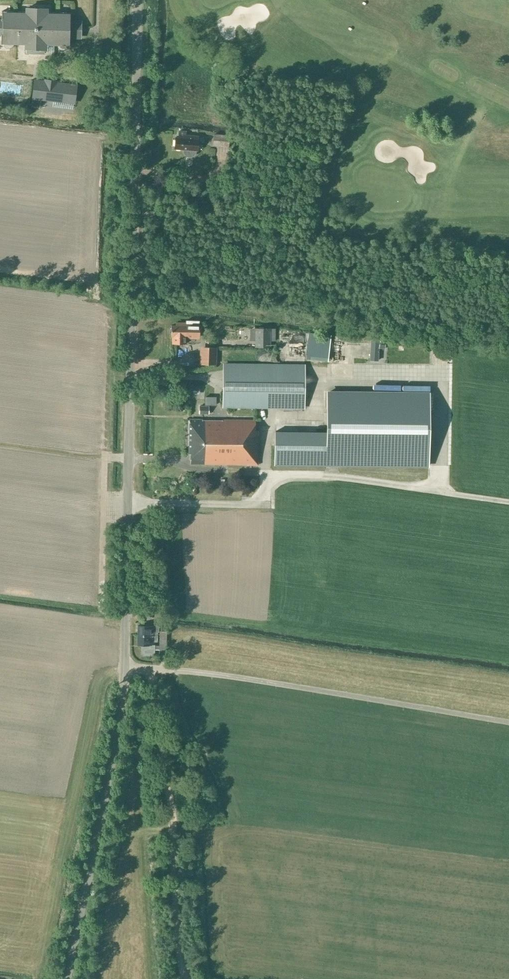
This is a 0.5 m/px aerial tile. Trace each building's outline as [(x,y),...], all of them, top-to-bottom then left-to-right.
[(26,45),(26,48),(27,48),(27,53),(44,54),(44,48),(45,48),(46,45),(57,46),(59,48),(61,49),(64,50),(66,48),(68,46),(70,46),(71,37),(77,37),(77,22),(71,22),(71,13),(46,12),(46,8),(27,8),(27,12),(2,11),(1,20),(0,20),(0,35),(1,35),(1,44),(4,44),(5,47),(7,48),(10,48),(12,47),(14,44),(26,45)] [(33,97),(32,106),(40,107),(41,98),(74,102),(76,86),(35,81),(33,97)] [(186,131),(180,131),(179,137),(176,137),(175,149),(184,149),(184,152),(185,155),(188,157),(191,157),(193,156),(195,154),(196,151),(197,151),(198,136),(186,135),(186,131)] [(213,146),(214,147),(228,148),(229,136),(214,134),(213,146)] [(171,325),(171,336),(173,336),(173,343),(186,343),(186,336),(199,337),(199,330),(199,320),(186,320),(186,323),(178,322),(178,326),(171,325)] [(270,347),(270,329),(254,329),(254,347),(270,347)] [(331,335),(309,333),(307,354),(329,357),(331,335)] [(384,358),(386,343),(358,339),(358,340),(355,339),(353,358),(360,359),(360,355),(384,358)] [(216,348),(200,348),(199,365),(216,365),(216,348)] [(224,407),(228,407),(304,408),(305,366),(225,365),(224,407)] [(200,386),(189,385),(189,394),(199,395),(200,386)] [(275,429),(274,463),(429,465),(430,389),(327,389),(327,429),(275,429)] [(258,465),(259,420),(190,419),(189,454),(190,454),(190,464),(258,465)] [(266,475),(326,475),(326,466),(279,467),(279,470),(266,470),(266,475)] [(138,626),(138,635),(158,636),(158,633),(159,626),(138,626)] [(143,655),(154,656),(154,650),(160,650),(159,656),(165,656),(166,643),(159,643),(159,645),(155,645),(155,642),(158,642),(158,636),(138,635),(138,645),(141,645),(141,653),(143,655)]
